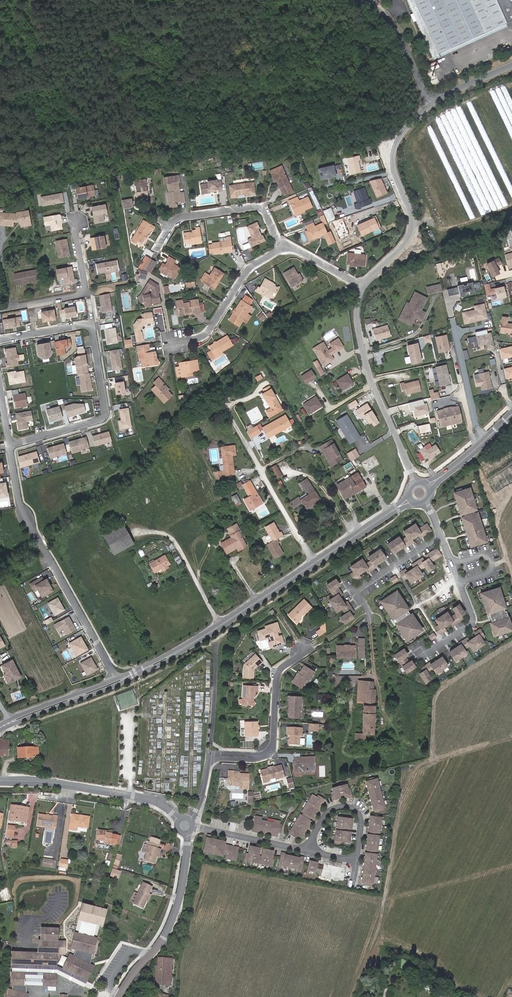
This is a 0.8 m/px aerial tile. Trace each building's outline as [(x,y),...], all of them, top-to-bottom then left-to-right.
[(432,54),(507,20),(511,18),(511,0),(407,0),(412,10),(410,11),(413,19),(416,18),(432,54)] [(350,162),(354,178),(363,176),(360,163),(363,163),(362,159),(350,162)] [(282,165),(271,170),(275,179),(277,179),(280,187),(281,187),(284,194),(293,191),(282,165)] [(336,169),(321,172),(323,182),(329,181),(334,180),(338,179),(336,169)] [(166,184),(167,193),(168,193),(168,197),(169,203),(170,203),(175,202),(179,202),(179,203),(183,202),(182,193),(178,193),(176,183),(178,182),(177,176),(161,178),(162,185),(166,184)] [(144,178),(133,179),(135,196),(146,194),(144,181),(145,181),(144,178)] [(208,182),(203,183),(204,187),(201,187),(202,194),(210,192),(210,191),(209,189),(213,189),(213,190),(218,189),(219,191),(223,190),(221,180),(217,181),(217,179),(208,180),(208,182)] [(237,195),(245,194),(248,194),(249,195),(256,194),(254,183),(230,187),(232,199),(238,198),(237,195)] [(90,184),(73,188),(75,198),(92,195),(90,184)] [(390,199),(384,185),(373,186),(380,203),(390,199)] [(59,192),(38,196),(40,205),(61,201),(59,192)] [(365,192),(356,196),(360,208),(356,209),(358,213),(362,211),(373,207),(371,203),(370,203),(365,192)] [(175,207),(175,202),(170,203),(169,203),(168,197),(168,193),(167,193),(166,193),(168,208),(175,207)] [(352,198),(356,209),(360,208),(356,196),(352,198)] [(127,198),(118,200),(120,208),(128,207),(127,198)] [(291,206),(295,215),(313,207),(309,198),(300,202),(299,198),(290,202),(291,206)] [(102,204),(89,206),(91,215),(92,214),(92,216),(91,216),(92,222),(102,220),(100,213),(104,212),(102,204)] [(6,213),(2,213),(2,214),(1,223),(1,224),(10,224),(11,221),(16,220),(16,219),(18,219),(18,223),(27,221),(25,210),(15,212),(14,213),(9,214),(9,215),(7,215),(6,213)] [(332,210),(325,213),(329,224),(336,221),(332,210)] [(49,230),(60,228),(57,214),(41,218),(43,226),(48,225),(49,230)] [(152,227),(142,220),(130,240),(134,243),(135,240),(139,243),(143,238),(144,239),(145,236),(144,235),(148,229),(150,231),(152,227)] [(378,220),(375,221),(379,229),(369,233),(370,235),(371,236),(382,231),(378,220)] [(363,238),(370,235),(369,233),(379,229),(375,221),(358,228),(363,238)] [(265,241),(263,234),(261,235),(258,228),(260,228),(257,222),(247,226),(252,237),(248,239),(251,247),(265,241)] [(344,224),(332,229),(339,247),(347,244),(345,239),(349,238),(344,224)] [(306,228),(308,232),(310,231),(314,241),(328,235),(323,225),(316,228),(315,225),(306,228)] [(192,244),(203,242),(200,227),(196,228),(197,230),(193,231),(194,233),(184,234),(186,243),(192,242),(192,244)] [(310,243),(314,241),(310,231),(308,232),(305,233),(310,243)] [(101,235),(87,237),(88,242),(89,241),(89,245),(89,250),(103,247),(101,235)] [(214,245),(210,246),(211,253),(215,253),(233,250),(231,237),(220,238),(221,242),(213,243),(214,245)] [(64,239),(53,241),(56,258),(67,256),(66,251),(65,249),(66,248),(64,239)] [(505,267),(511,266),(511,254),(502,257),(505,267)] [(346,266),(350,267),(356,267),(365,269),(367,258),(348,255),(346,266)] [(141,269),(143,270),(150,259),(145,256),(138,268),(141,269)] [(159,269),(162,271),(168,275),(173,278),(180,267),(173,263),(175,260),(169,256),(167,259),(168,261),(166,265),(163,263),(159,269)] [(115,259),(93,263),(95,272),(104,270),(103,266),(107,265),(108,269),(116,268),(115,259)] [(156,262),(150,259),(143,270),(146,271),(148,272),(150,272),(156,262)] [(496,260),(485,266),(491,278),(497,275),(493,268),(499,265),(496,260)] [(72,282),(69,267),(54,269),(56,277),(62,276),(64,284),(72,282)] [(216,267),(213,272),(211,275),(208,273),(207,274),(205,272),(200,278),(202,280),(206,283),(208,281),(215,286),(218,279),(220,280),(224,273),(216,267)] [(300,278),(299,276),(294,269),(285,274),(293,288),(304,282),(301,277),(300,278)] [(34,270),(15,274),(17,284),(36,280),(34,270)] [(274,298),(279,289),(274,286),(275,284),(267,279),(261,288),(260,287),(257,290),(265,295),(267,293),(273,297),(274,298)] [(152,301),(153,303),(159,302),(158,292),(157,285),(148,280),(145,286),(139,296),(141,295),(142,302),(143,306),(150,305),(150,302),(152,301)] [(455,287),(455,288),(457,295),(457,297),(463,296),(462,293),(466,293),(467,296),(473,294),(472,291),(479,290),(477,283),(471,285),(470,283),(465,285),(465,286),(461,287),(461,285),(455,287)] [(441,291),(439,285),(432,286),(434,293),(441,291)] [(434,293),(432,286),(426,288),(427,294),(434,293)] [(493,290),(496,300),(504,298),(501,288),(493,290)] [(445,290),(447,297),(454,295),(452,289),(445,290)] [(418,311),(425,299),(414,293),(408,304),(409,305),(408,307),(406,306),(404,305),(399,315),(410,321),(413,317),(415,318),(415,317),(419,319),(422,313),(418,311)] [(111,311),(108,294),(98,295),(100,306),(101,306),(101,308),(101,313),(111,311)] [(178,307),(179,313),(182,313),(185,312),(185,313),(190,312),(191,312),(191,314),(195,313),(195,316),(200,315),(200,313),(205,312),(204,305),(199,306),(198,300),(182,302),(182,300),(173,302),(174,308),(178,307)] [(246,306),(241,303),(235,313),(236,313),(235,316),(233,316),(229,323),(239,329),(243,323),(246,326),(251,319),(247,316),(251,310),(249,308),(251,305),(248,303),(246,306)] [(473,311),(465,313),(466,317),(462,318),(463,325),(473,322),(473,321),(475,321),(475,322),(485,319),(482,305),(473,307),(473,311)] [(75,316),(74,307),(63,309),(65,318),(75,316)] [(55,320),(53,310),(41,313),(42,322),(55,320)] [(139,333),(140,333),(140,329),(144,325),(154,323),(152,313),(144,314),(142,319),(137,320),(134,325),(137,342),(143,341),(143,337),(139,337),(139,333)] [(410,321),(399,315),(398,318),(409,324),(410,321)] [(3,330),(18,327),(17,320),(20,320),(19,317),(1,320),(3,330)] [(511,339),(511,324),(511,323),(509,324),(508,323),(506,323),(507,317),(502,317),(499,333),(507,335),(508,332),(510,332),(511,339)] [(370,331),(374,342),(389,337),(386,326),(370,331)] [(117,343),(114,328),(104,330),(107,344),(117,343)] [(492,347),(489,334),(474,337),(477,346),(485,344),(486,348),(492,347)] [(423,343),(430,341),(428,335),(421,337),(423,343)] [(444,335),(434,337),(438,352),(448,350),(444,335)] [(208,350),(211,354),(214,359),(221,354),(233,347),(227,338),(208,350)] [(69,339),(57,341),(58,348),(55,349),(56,356),(64,354),(63,348),(70,346),(69,339)] [(316,353),(323,365),(332,359),(329,354),(333,351),(334,352),(342,347),(337,339),(329,344),(331,348),(327,351),(322,343),(315,347),(318,352),(316,353)] [(48,343),(36,345),(38,356),(41,358),(48,357),(50,353),(49,348),(54,347),(53,341),(48,342),(48,343)] [(420,362),(415,344),(406,347),(411,364),(420,362)] [(511,356),(511,345),(500,347),(502,358),(511,356)] [(4,364),(5,369),(17,366),(16,362),(18,361),(17,356),(15,355),(14,348),(3,350),(4,355),(4,354),(5,359),(6,358),(7,360),(5,360),(6,364),(4,364)] [(156,357),(155,351),(150,352),(149,348),(137,350),(139,360),(142,360),(144,367),(148,366),(148,367),(159,365),(158,359),(155,360),(154,357),(156,357)] [(121,369),(118,350),(109,351),(113,371),(121,369)] [(223,356),(221,354),(214,359),(211,354),(208,356),(212,363),(223,356)] [(74,359),(77,376),(79,375),(87,374),(84,356),(77,357),(74,359)] [(185,374),(191,374),(197,373),(196,362),(186,363),(186,364),(186,365),(178,366),(178,369),(175,369),(176,378),(180,378),(180,379),(186,378),(185,374)] [(445,365),(434,367),(438,386),(449,384),(445,365)] [(507,379),(511,377),(511,366),(504,368),(507,379)] [(7,374),(9,385),(24,383),(22,372),(17,373),(17,374),(15,374),(14,374),(14,373),(7,374)] [(303,377),(306,384),(316,378),(312,372),(303,377)] [(488,372),(478,374),(482,390),(492,388),(488,372)] [(92,391),(89,374),(87,374),(79,375),(81,392),(92,391)] [(354,385),(348,376),(337,382),(343,391),(354,385)] [(159,383),(160,381),(158,379),(153,384),(156,386),(152,390),(164,403),(171,396),(167,391),(168,389),(167,388),(165,389),(159,383)] [(417,381),(406,384),(403,384),(403,383),(399,384),(401,392),(405,392),(406,395),(410,394),(420,391),(417,381)] [(125,393),(123,382),(115,383),(117,394),(125,393)] [(284,410),(270,387),(264,391),(266,394),(264,395),(268,402),(269,402),(273,409),(268,412),(271,417),(284,410)] [(17,390),(10,391),(14,409),(26,407),(24,394),(17,395),(17,390)] [(429,401),(437,399),(436,393),(431,394),(428,395),(429,401)] [(309,415),(310,415),(322,408),(316,399),(304,406),(305,408),(309,415)] [(348,403),(351,408),(359,404),(356,399),(348,403)] [(356,408),(364,425),(372,422),(374,426),(379,423),(369,402),(356,408)] [(428,403),(413,405),(415,416),(429,413),(428,403)] [(64,408),(67,418),(85,413),(83,405),(73,405),(64,408)] [(59,408),(46,412),(49,423),(62,419),(59,408)] [(436,413),(439,427),(442,427),(442,428),(457,425),(457,424),(460,423),(457,408),(450,410),(450,409),(443,410),(443,411),(436,413)] [(127,409),(118,410),(120,421),(120,423),(117,423),(118,430),(130,428),(127,409)] [(285,411),(284,410),(271,417),(272,419),(285,411)] [(30,412),(15,415),(18,431),(26,430),(25,422),(31,421),(30,412)] [(292,425),(287,416),(264,428),(269,438),(283,430),(287,431),(288,428),(292,425)] [(351,445),(360,439),(347,417),(337,423),(351,445)] [(249,432),(253,439),(261,434),(257,427),(253,429),(249,432)] [(111,443),(109,433),(92,438),(95,448),(111,443)] [(71,454),(89,448),(86,438),(82,439),(82,440),(78,442),(78,441),(68,443),(71,454)] [(330,442),(320,448),(322,452),(324,451),(331,464),(335,466),(341,462),(330,442)] [(66,455),(63,445),(47,450),(50,459),(66,455)] [(439,453),(434,446),(425,451),(423,448),(418,451),(424,460),(428,457),(429,457),(430,459),(434,456),(439,453)] [(223,474),(223,478),(230,477),(229,473),(234,472),(232,457),(235,457),(234,448),(221,450),(224,473),(223,474)] [(359,449),(351,453),(354,457),(361,453),(359,449)] [(324,451),(322,452),(331,469),(342,463),(341,462),(335,466),(331,464),(324,451)] [(36,453),(18,459),(20,469),(39,464),(36,453)] [(364,461),(358,464),(363,474),(368,471),(369,473),(382,465),(377,456),(365,463),(364,461)] [(276,468),(271,472),(275,478),(281,475),(276,468)] [(218,479),(217,474),(213,475),(218,484),(224,483),(223,478),(218,479)] [(353,490),(356,494),(368,488),(359,474),(352,478),(353,479),(357,487),(353,490)] [(352,478),(338,486),(346,500),(356,494),(353,490),(357,487),(353,479),(352,478)] [(306,494),(308,493),(303,484),(308,481),(307,479),(300,484),(306,494)] [(279,480),(276,482),(281,490),(285,488),(279,480)] [(310,495),(301,500),(302,503),(306,508),(320,500),(309,481),(308,481),(303,484),(308,493),(310,495)] [(254,489),(251,482),(243,486),(247,493),(254,489)] [(261,506),(264,504),(260,497),(257,499),(255,496),(257,494),(254,489),(247,493),(250,498),(245,501),(250,511),(255,508),(256,509),(261,507),(261,506)] [(471,500),(468,492),(453,497),(455,505),(459,504),(471,500)] [(293,505),(301,500),(299,497),(291,501),(293,505)] [(469,504),(457,508),(460,518),(472,514),(475,513),(472,503),(469,504)] [(464,521),(461,522),(466,537),(481,532),(476,516),(464,521)] [(277,541),(278,541),(284,538),(281,534),(280,535),(274,524),(265,529),(273,544),(277,541)] [(123,527),(104,538),(115,558),(135,546),(123,527)] [(413,527),(407,531),(413,539),(418,536),(420,539),(423,537),(419,531),(416,533),(413,527)] [(419,531),(423,537),(428,533),(424,527),(419,531)] [(405,540),(402,542),(406,548),(410,546),(408,543),(409,542),(413,539),(407,531),(402,535),(405,540)] [(237,549),(238,551),(246,546),(239,533),(231,537),(232,539),(222,545),(226,555),(237,549)] [(470,539),(467,540),(471,550),(486,545),(482,535),(479,536),(470,539)] [(406,548),(402,542),(399,544),(397,540),(391,544),(397,552),(402,549),(403,550),(406,548)] [(278,544),(277,541),(273,544),(267,547),(275,561),(284,556),(277,545),(278,544)] [(391,544),(386,548),(388,551),(391,556),(397,552),(391,544)] [(434,552),(424,559),(425,560),(428,565),(438,558),(434,552)] [(378,553),(372,556),(378,565),(383,561),(380,556),(378,553)] [(378,565),(372,556),(367,560),(369,564),(366,566),(370,572),(374,570),(372,568),(378,565)] [(160,572),(168,567),(171,565),(166,557),(151,566),(156,574),(160,572)] [(419,562),(415,565),(419,571),(422,569),(425,573),(431,569),(428,565),(425,560),(420,564),(419,562)] [(360,562),(354,566),(360,574),(364,572),(365,571),(367,574),(370,572),(366,566),(363,568),(360,562)] [(412,569),(408,572),(413,580),(419,577),(416,573),(419,571),(415,565),(412,567),(413,568),(412,569)] [(349,577),(353,583),(356,581),(354,578),(356,577),(360,574),(354,566),(349,570),(352,575),(349,577)] [(402,574),(399,575),(403,581),(406,579),(409,583),(413,580),(408,572),(403,575),(402,574)] [(30,584),(34,591),(38,590),(42,597),(52,591),(48,583),(46,584),(44,580),(43,581),(41,578),(30,584)] [(338,587),(334,581),(326,587),(332,596),(338,591),(336,588),(338,587)] [(340,595),(338,591),(332,596),(334,599),(329,603),(333,608),(340,603),(337,599),(336,597),(340,595)] [(483,596),(485,600),(483,601),(489,616),(490,616),(493,625),(492,626),(494,634),(496,633),(497,638),(511,633),(511,632),(511,628),(507,613),(506,613),(504,607),(505,607),(500,593),(499,594),(498,591),(483,596)] [(404,635),(408,641),(421,633),(417,626),(418,625),(412,616),(411,617),(405,608),(406,607),(399,596),(397,596),(395,593),(382,602),(386,608),(385,609),(393,621),(394,620),(397,625),(396,626),(403,636),(404,635)] [(57,598),(48,604),(55,616),(64,610),(62,606),(61,606),(60,604),(61,604),(57,598)] [(294,623),(297,621),(300,618),(301,615),(302,615),(304,617),(312,609),(305,602),(289,616),(294,623)] [(343,607),(340,603),(333,608),(336,614),(342,610),(344,613),(350,609),(348,606),(344,609),(343,607)] [(466,617),(460,608),(455,612),(457,616),(454,618),(458,624),(461,622),(460,620),(462,619),(466,617)] [(340,620),(345,626),(353,621),(350,616),(349,615),(352,612),(350,609),(344,613),(346,616),(340,620)] [(451,620),(448,616),(443,620),(448,628),(454,625),(455,626),(458,624),(454,618),(451,620)] [(75,630),(68,617),(53,625),(57,632),(63,629),(66,635),(75,630)] [(443,620),(437,623),(440,627),(435,630),(439,636),(444,633),(442,632),(444,631),(448,628),(443,620)] [(265,629),(257,632),(260,641),(268,637),(270,643),(269,644),(270,648),(282,644),(279,636),(277,637),(275,632),(278,631),(275,623),(264,627),(265,629)] [(324,624),(319,624),(320,630),(315,632),(318,636),(325,632),(324,624)] [(481,636),(473,641),(479,649),(486,644),(483,639),(486,637),(482,631),(479,633),(481,636)] [(77,658),(89,651),(86,646),(84,647),(81,642),(83,641),(81,637),(69,644),(71,648),(76,657),(77,658)] [(466,641),(463,643),(467,649),(470,647),(473,653),(479,649),(473,641),(468,644),(466,641)] [(460,647),(455,651),(460,659),(466,655),(464,651),(467,649),(463,643),(459,645),(460,647)] [(349,656),(350,658),(354,658),(354,646),(348,646),(347,648),(344,648),(343,647),(336,647),(336,658),(343,658),(344,656),(349,656)] [(253,651),(242,660),(244,663),(255,653),(253,651)] [(460,659),(455,651),(449,654),(452,659),(454,663),(460,659)] [(405,652),(396,657),(402,666),(408,662),(406,659),(408,657),(405,652)] [(252,678),(253,668),(254,667),(255,667),(262,662),(255,654),(244,665),(243,678),(252,678)] [(87,675),(97,669),(91,658),(80,664),(87,675)] [(444,664),(441,660),(435,663),(441,671),(447,668),(444,664)] [(408,662),(402,666),(407,675),(416,669),(412,664),(410,665),(408,662)] [(2,668),(6,676),(7,678),(5,679),(9,686),(21,679),(12,663),(2,668)] [(429,665),(426,667),(430,673),(433,672),(435,675),(441,671),(435,663),(430,667),(429,665)] [(300,675),(298,674),(294,682),(302,688),(308,679),(309,680),(314,672),(305,666),(301,672),(300,675)] [(423,673),(418,676),(424,685),(430,681),(427,675),(430,673),(426,667),(423,669),(424,672),(423,673)] [(366,689),(366,683),(359,683),(359,704),(365,704),(364,735),(357,735),(357,741),(367,741),(367,736),(375,736),(376,700),(374,700),(374,697),(373,697),(373,689),(366,689)] [(248,705),(251,702),(251,697),(252,697),(253,696),(253,691),(255,691),(255,686),(241,685),(240,705),(248,705)] [(299,710),(300,710),(300,698),(287,698),(287,701),(288,702),(288,704),(289,705),(289,709),(288,711),(287,717),(289,718),(296,718),(296,719),(299,717),(299,710)] [(256,722),(243,722),(244,731),(240,731),(240,736),(244,736),(244,737),(256,736),(256,733),(255,733),(255,729),(255,726),(255,725),(256,725),(256,722)] [(317,732),(316,724),(309,724),(308,732),(317,732)] [(301,729),(287,728),(286,736),(290,736),(290,739),(289,741),(288,746),(299,746),(299,737),(301,737),(301,729)] [(3,744),(2,760),(11,759),(12,745),(3,744)] [(41,752),(25,752),(25,761),(41,761),(41,752)] [(301,772),(314,771),(314,758),(293,758),(294,764),(293,772),(296,774),(299,774),(301,772)] [(274,779),(275,780),(282,778),(280,767),(271,769),(270,770),(267,770),(260,772),(263,783),(268,782),(269,780),(274,779)] [(246,791),(247,777),(234,776),(234,774),(228,774),(227,785),(230,785),(233,788),(238,788),(238,791),(246,791)] [(367,784),(374,812),(376,811),(377,813),(384,811),(383,810),(385,809),(382,796),(384,796),(383,792),(381,793),(377,781),(376,781),(375,779),(368,781),(368,783),(367,784)] [(332,795),(334,802),(352,797),(350,790),(348,790),(347,787),(333,791),(334,794),(332,795)] [(301,817),(290,836),(297,839),(298,838),(303,840),(312,824),(310,822),(312,819),(314,820),(325,802),(319,798),(318,800),(313,797),(303,814),(305,815),(303,818),(301,817)] [(14,815),(14,810),(10,810),(8,826),(25,828),(27,812),(22,812),(21,816),(14,815)] [(367,855),(363,884),(365,884),(365,886),(372,887),(373,885),(374,885),(376,872),(379,873),(379,869),(376,869),(378,856),(376,856),(377,852),(378,853),(380,838),(379,838),(379,834),(381,834),(383,820),(381,819),(381,817),(373,816),(373,819),(371,818),(370,833),(371,833),(371,837),(369,837),(368,851),(369,852),(369,855),(367,855)] [(346,818),(339,818),(336,845),(343,846),(343,843),(351,844),(352,835),(345,834),(345,830),(352,831),(354,821),(346,820),(346,818)] [(37,830),(45,831),(55,833),(57,823),(53,822),(49,821),(46,821),(39,819),(37,830)] [(80,823),(71,820),(69,834),(76,836),(77,832),(88,834),(90,821),(81,819),(80,823)] [(254,822),(253,829),(255,830),(254,834),(258,835),(258,833),(260,834),(272,836),(275,837),(274,838),(278,839),(279,835),(281,835),(282,828),(280,827),(281,824),(275,823),(275,826),(262,823),(263,820),(257,819),(256,822),(254,822)] [(112,840),(106,839),(107,837),(98,835),(96,845),(105,847),(104,848),(111,850),(111,849),(116,850),(118,841),(112,840)] [(213,839),(209,838),(206,853),(228,857),(227,861),(237,863),(240,851),(226,848),(227,845),(219,844),(216,843),(212,842),(213,839)] [(158,860),(161,851),(159,850),(160,847),(150,844),(149,848),(151,848),(149,856),(147,865),(156,867),(158,860)] [(263,859),(260,859),(261,851),(252,849),(250,857),(248,856),(247,864),(273,869),(275,862),(273,861),(274,854),(265,852),(263,859)] [(287,856),(283,855),(280,869),(285,870),(285,868),(290,869),(290,871),(293,872),(293,870),(298,871),(298,873),(302,874),(305,860),(301,859),(301,860),(287,858),(287,856)] [(311,864),(309,873),(317,874),(319,865),(311,864)] [(330,865),(326,864),(323,878),(328,879),(328,877),(333,878),(333,880),(336,880),(336,879),(341,880),(341,881),(345,882),(348,869),(344,868),(344,869),(330,866),(330,865)] [(122,876),(114,874),(112,881),(120,883),(122,876)] [(137,905),(136,909),(145,913),(148,905),(151,898),(151,897),(154,890),(145,887),(140,899),(137,905)] [(108,909),(83,902),(78,920),(104,927),(108,909)] [(51,971),(57,971),(57,959),(60,959),(60,946),(57,946),(57,934),(45,933),(44,946),(47,947),(47,959),(46,971),(51,971)] [(87,984),(88,985),(94,971),(93,970),(89,969),(95,946),(92,945),(93,942),(78,938),(77,941),(74,941),(71,953),(75,954),(72,960),(69,959),(63,973),(63,974),(87,984)] [(169,983),(172,983),(176,958),(163,956),(163,960),(160,977),(160,986),(168,987),(169,983)] [(31,971),(31,958),(12,958),(11,970),(13,971),(13,977),(11,978),(11,990),(12,990),(12,995),(9,995),(8,996),(27,996),(27,990),(25,990),(25,983),(25,971),(27,971),(31,971)] [(57,971),(51,971),(46,971),(44,971),(31,971),(27,971),(25,971),(25,983),(38,983),(38,978),(44,978),(46,978),(56,978),(57,979),(85,992),(88,986),(88,985),(87,984),(63,974),(62,973),(57,971)] [(57,991),(56,978),(46,978),(44,978),(44,991),(57,991)]
